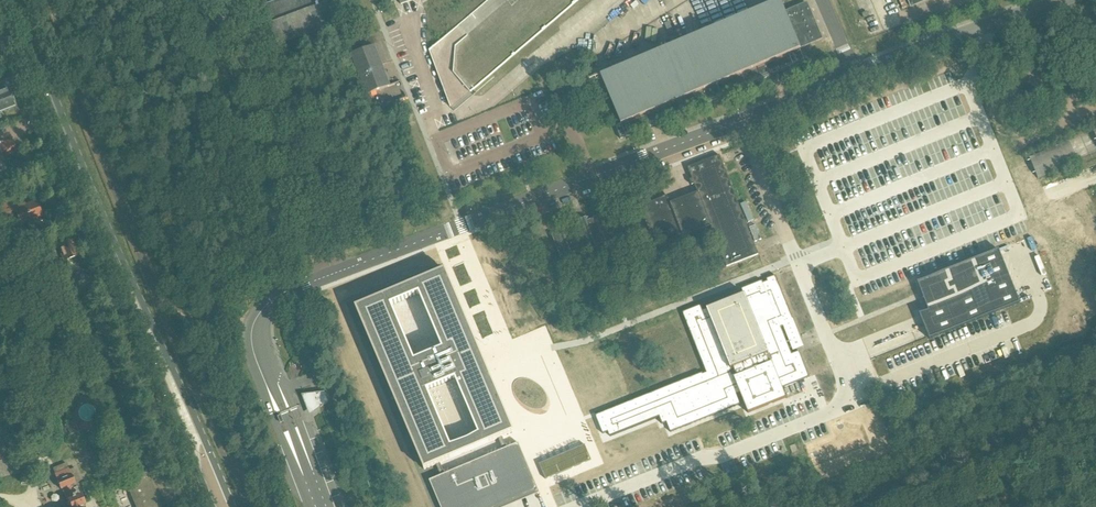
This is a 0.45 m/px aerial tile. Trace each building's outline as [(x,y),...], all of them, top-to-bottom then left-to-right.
[(271,24),(279,44),(280,44),(334,23),(325,0),(296,0),(295,0),(271,10),(276,22),(271,24)] [(621,123),(801,49),(822,40),(807,3),(785,12),(780,0),(778,0),(601,75),(621,123)] [(360,52),(352,55),(367,95),(390,86),(390,85),(383,68),(382,65),(382,64),(375,46),(360,52)] [(801,49),(621,123),(615,126),(621,139),(806,61),(801,49)] [(12,98),(8,89),(0,92),(0,103),(12,98)] [(15,107),(12,98),(0,103),(0,113),(15,107)] [(12,139),(0,144),(0,157),(2,156),(2,158),(17,152),(12,139)] [(1068,141),(1029,156),(1034,168),(1038,179),(1078,162),(1073,151),(1068,141)] [(683,234),(710,224),(727,267),(758,255),(720,155),(688,168),(698,194),(672,205),(669,198),(664,200),(663,197),(642,205),(660,252),(661,252),(660,250),(685,240),(686,242),(683,234)] [(11,196),(0,200),(0,213),(1,215),(5,214),(8,222),(17,218),(20,225),(30,221),(32,228),(44,223),(35,201),(18,208),(15,201),(13,202),(11,196)] [(556,233),(552,235),(562,259),(565,258),(566,259),(574,256),(573,255),(589,249),(590,250),(598,247),(597,246),(604,243),(604,244),(612,241),(612,240),(619,237),(610,212),(602,215),(602,214),(601,214),(601,215),(595,218),(594,217),(593,217),(594,218),(588,221),(586,217),(586,219),(580,222),(579,220),(578,220),(580,224),(564,230),(563,229),(563,230),(556,233),(556,232),(555,232),(556,233)] [(750,227),(755,242),(762,239),(756,225),(750,227)] [(65,261),(78,255),(72,240),(58,245),(65,261)] [(890,290),(913,347),(1020,304),(997,247),(890,290)] [(359,304),(425,469),(437,464),(441,475),(430,480),(441,506),(508,506),(539,495),(519,444),(508,449),(503,438),(515,433),(450,269),(359,304)] [(708,312),(704,313),(737,394),(740,393),(748,413),(786,398),(782,388),(809,377),(799,352),(792,355),(781,327),(783,327),(783,328),(792,317),(776,275),(766,279),(767,282),(763,284),(762,281),(742,289),(744,294),(707,309),(708,312)] [(608,432),(610,436),(660,416),(663,424),(667,422),(671,432),(741,404),(737,394),(704,313),(701,305),(683,313),(707,373),(703,375),(702,373),(596,416),(603,434),(608,432)] [(319,405),(321,408),(329,402),(325,392),(315,393),(316,396),(309,399),(312,408),(319,405)] [(580,432),(530,452),(541,477),(590,457),(580,432)] [(151,457),(143,460),(145,465),(146,469),(154,466),(151,457)] [(70,471),(69,469),(56,474),(56,476),(57,476),(59,481),(58,481),(62,489),(64,489),(68,500),(69,500),(72,506),(86,506),(81,495),(82,495),(78,487),(72,489),(71,486),(76,484),(70,471)] [(147,472),(126,480),(137,506),(161,506),(147,472)]
